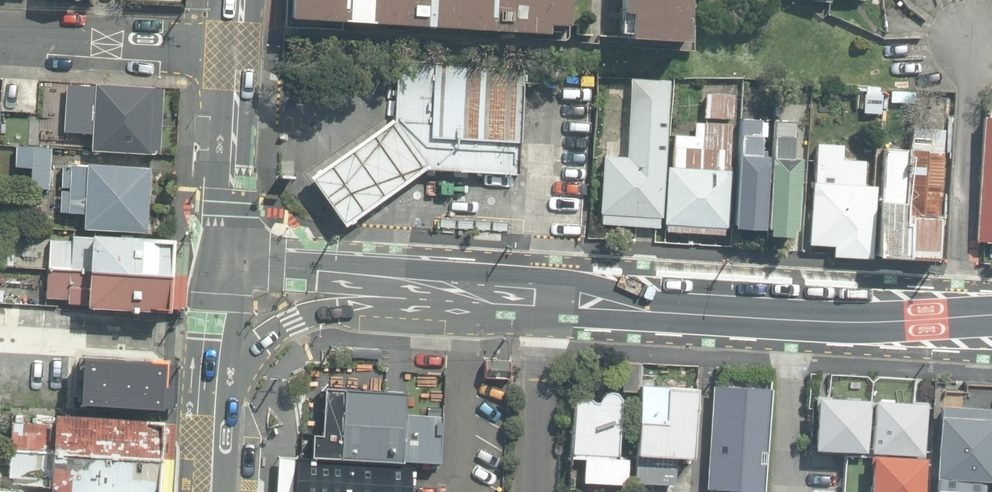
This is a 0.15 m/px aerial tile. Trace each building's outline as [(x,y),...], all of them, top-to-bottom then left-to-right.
[(285,25),(312,26),(312,19),(549,32),(549,24),(569,24),(571,0),(287,0),(285,25)] [(685,41),(688,0),(621,0),(620,12),(631,13),(630,38),(685,41)] [(427,169),(519,173),(525,68),(399,62),(396,120),(427,169)] [(662,217),(670,80),(630,78),(626,157),(602,156),(599,213),(602,213),(601,225),(658,228),(659,217),(662,217)] [(37,131),(55,132),(59,82),(40,80),(37,131)] [(92,150),(151,154),(151,151),(159,152),(163,90),(154,90),(154,87),(96,84),(96,86),(70,85),(69,98),(65,98),(64,107),(77,108),(77,111),(70,110),(69,131),(93,133),(92,150)] [(811,98),(825,97),(825,85),(811,85),(811,98)] [(857,128),(876,130),(878,92),(864,91),(863,108),(858,108),(857,128)] [(704,117),(732,119),(734,95),(705,93),(704,117)] [(991,242),(991,118),(983,117),(977,240),(977,241),(991,242)] [(734,227),(764,229),(769,156),(759,155),(761,119),(741,118),(734,227)] [(308,177),(342,227),(427,170),(393,119),(308,177)] [(769,236),(793,238),(794,232),(795,232),(800,158),(795,157),(797,122),(775,120),(767,230),(770,230),(769,236)] [(667,231),(725,233),(725,226),(727,226),(732,124),(696,122),(695,135),(681,134),(681,133),(674,133),(673,166),(667,166),(665,223),(667,223),(667,231)] [(908,128),(907,149),(903,223),(908,224),(906,259),(935,261),(943,130),(908,128)] [(812,182),(808,244),(833,245),(832,254),(876,257),(879,185),(861,184),(862,160),(841,159),(841,152),(833,152),(834,144),(817,143),(815,182),(812,182)] [(30,188),(49,190),(53,148),(17,145),(15,166),(32,168),(30,188)] [(877,258),(906,259),(908,224),(903,223),(907,149),(884,148),(877,258)] [(85,227),(146,232),(150,168),(88,164),(87,166),(63,164),(62,187),(70,188),(69,190),(62,190),(60,210),(85,212),(85,227)] [(478,239),(497,240),(497,231),(478,229),(478,239)] [(169,275),(171,242),(72,237),(49,240),(18,239),(17,257),(47,259),(48,267),(169,275)] [(10,303),(12,263),(0,262),(0,302),(10,303)] [(171,275),(48,269),(46,297),(68,298),(68,302),(88,303),(88,306),(169,310),(171,275)] [(28,389),(29,357),(8,356),(8,381),(13,381),(12,400),(28,401),(28,389)] [(509,379),(509,359),(484,359),(484,378),(509,379)] [(622,390),(640,391),(640,384),(642,362),(624,361),(622,390)] [(991,406),(991,382),(964,380),(962,405),(991,406)] [(10,402),(12,383),(0,383),(0,401),(10,402)] [(635,483),(674,485),(676,456),(692,457),(696,388),(640,384),(640,391),(635,483)] [(771,389),(713,386),(707,488),(731,490),(731,491),(764,491),(771,389)] [(311,456),(341,458),(345,388),(324,387),(322,435),(313,434),(311,456)] [(345,388),(341,458),(402,461),(406,392),(345,388)] [(584,482),(627,484),(629,458),(623,458),(623,454),(619,453),(621,408),(621,399),(618,395),(613,392),(609,392),(603,395),(599,402),(595,402),(590,398),(582,398),(575,400),(572,457),(577,458),(577,461),(585,462),(584,482)] [(866,396),(815,394),(813,447),(864,449),(866,396)] [(923,400),(872,398),(869,450),(920,453),(923,400)] [(985,479),(991,479),(991,406),(962,405),(940,403),(936,476),(938,477),(937,491),(984,491),(985,479)] [(13,421),(11,450),(160,458),(162,422),(162,420),(55,414),(55,424),(13,421)] [(439,461),(440,414),(406,414),(404,460),(439,461)] [(11,450),(9,475),(51,478),(51,489),(105,491),(158,491),(160,458),(11,450)] [(870,452),(868,491),(918,491),(920,455),(870,452)] [(412,464),(278,456),(275,491),(410,491),(412,464)]
